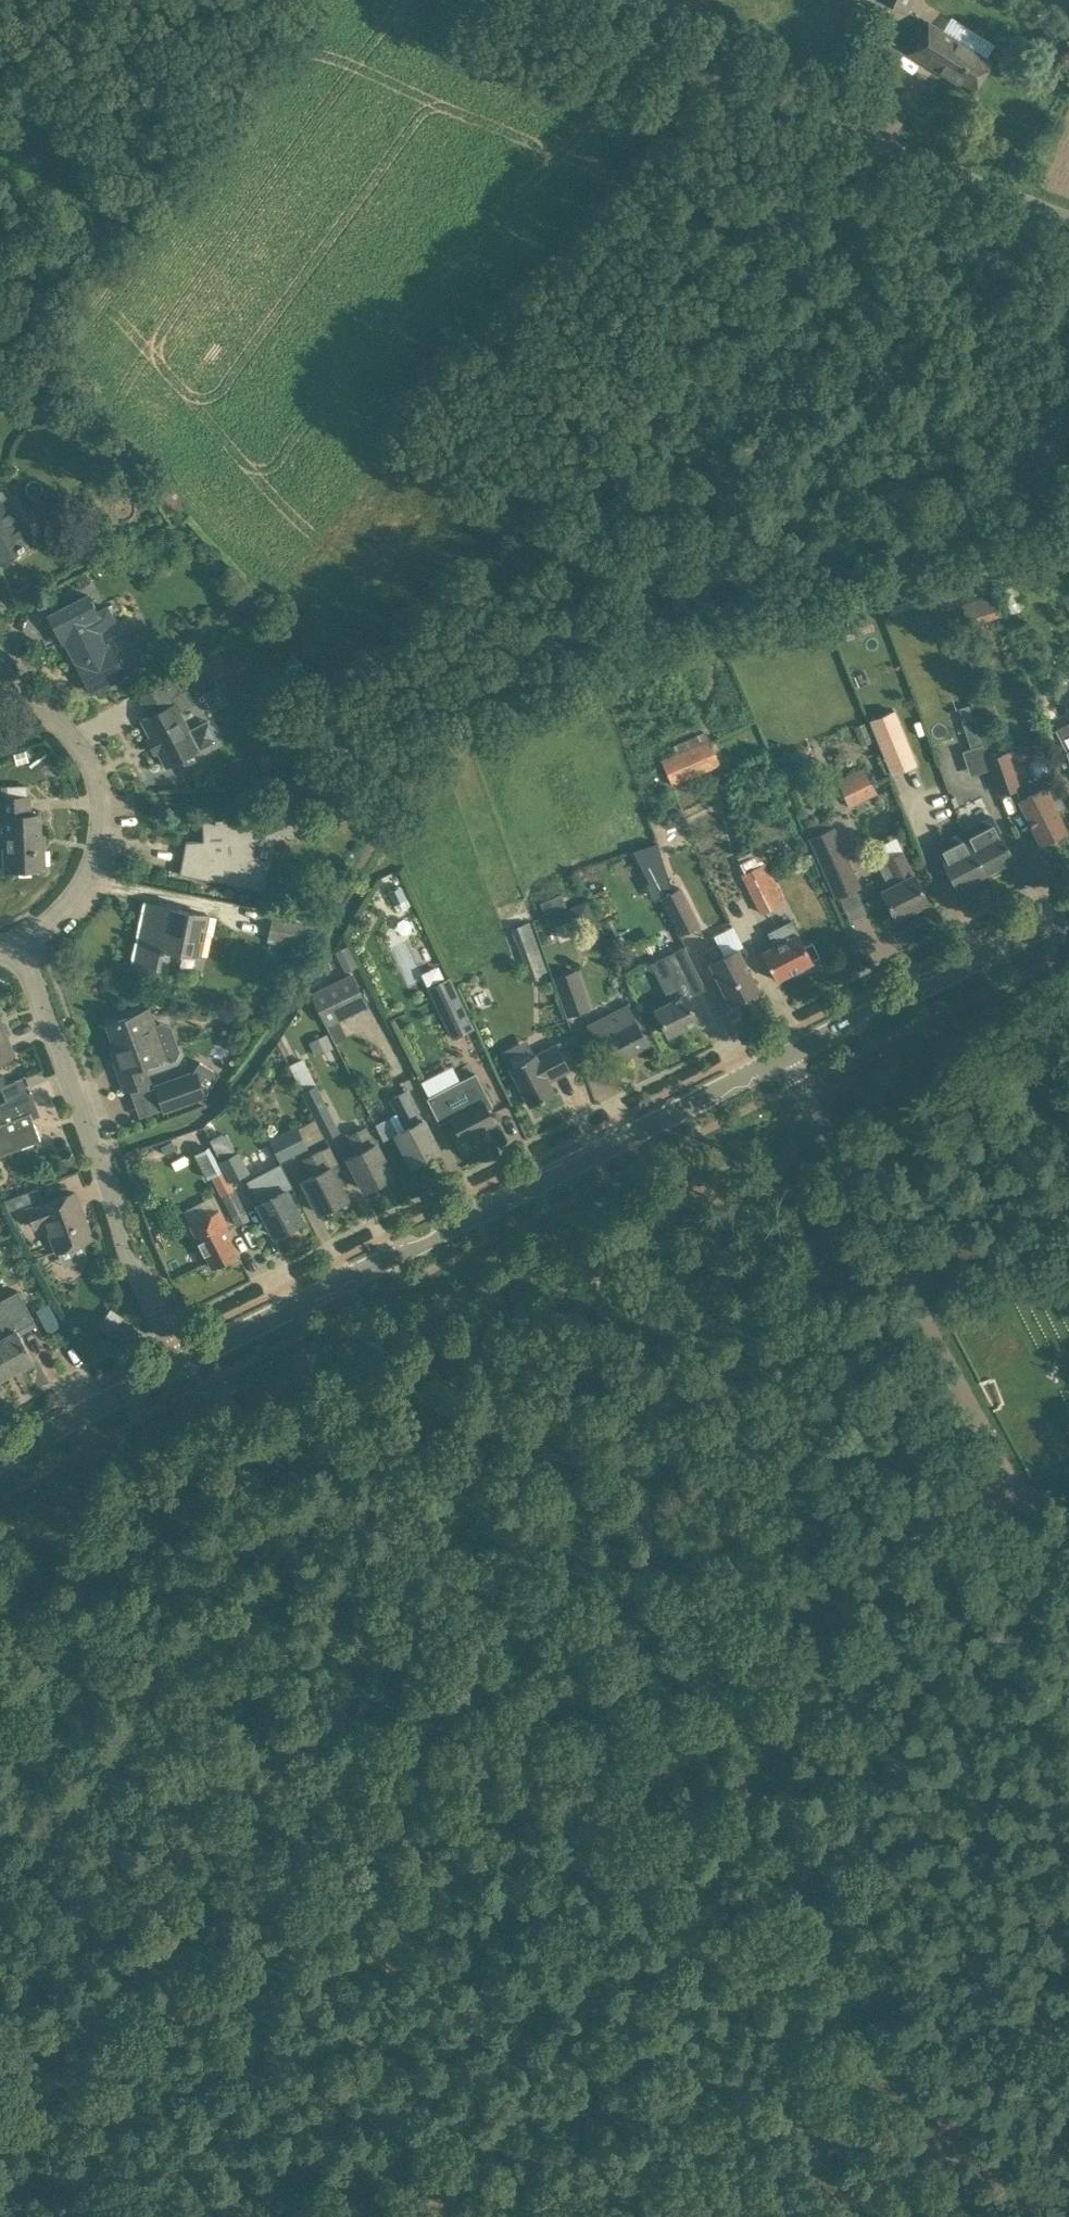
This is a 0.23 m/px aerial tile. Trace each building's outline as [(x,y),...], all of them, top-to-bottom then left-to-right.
[(905,12),(910,0),(879,0),(905,12)] [(907,49),(973,91),(991,62),(925,20),(907,49)] [(14,552),(31,541),(0,489),(0,559),(14,552)] [(1059,590),(1065,604),(1068,602),(1068,585),(1059,590)] [(958,603),(965,627),(998,617),(991,593),(958,603)] [(48,615),(57,633),(61,631),(77,663),(75,663),(90,692),(126,674),(111,645),(106,648),(97,630),(114,621),(107,606),(97,611),(88,594),(48,615)] [(162,711),(143,721),(151,737),(147,739),(154,752),(158,750),(166,766),(217,739),(209,722),(190,732),(171,696),(192,685),(190,682),(219,666),(212,653),(149,686),(162,711)] [(868,719),(891,775),(914,766),(891,710),(868,719)] [(973,716),(961,720),(970,747),(982,743),(973,716)] [(662,761),(674,786),(721,765),(710,739),(662,761)] [(987,758),(999,795),(1017,789),(1005,753),(987,758)] [(864,768),(837,782),(844,795),(871,781),(864,768)] [(1041,786),(1018,798),(1028,817),(1027,818),(1030,825),(1032,824),(1041,843),(1046,840),(1046,842),(1049,842),(1052,841),(1054,839),(1056,837),(1055,836),(1066,830),(1055,810),(1065,805),(1054,783),(1042,788),(1041,786)] [(3,815),(4,848),(5,869),(44,868),(43,846),(40,846),(39,813),(29,814),(28,796),(0,797),(0,815),(3,815)] [(680,809),(668,813),(671,820),(677,822),(684,820),(680,809)] [(203,820),(204,840),(186,841),(181,873),(202,877),(264,889),(275,838),(295,837),(293,815),(203,820)] [(990,815),(962,830),(984,872),(986,871),(988,874),(1000,868),(998,865),(1013,857),(1001,832),(1000,833),(990,815)] [(829,827),(808,837),(835,897),(857,888),(832,826),(829,827)] [(962,830),(934,844),(944,862),(942,862),(955,887),(984,872),(962,830)] [(657,842),(633,850),(649,882),(667,873),(657,842)] [(886,860),(878,864),(889,886),(881,890),(885,898),(895,918),(928,901),(918,882),(914,873),(913,874),(901,851),(885,859),(886,860)] [(742,876),(762,915),(785,903),(766,864),(742,876)] [(400,885),(387,891),(396,910),(409,904),(400,885)] [(658,902),(677,938),(697,927),(679,890),(658,902)] [(540,904),(546,916),(567,907),(562,895),(540,904)] [(132,961),(160,967),(164,947),(199,955),(208,914),(144,901),(132,961)] [(552,931),(576,923),(585,938),(601,933),(589,902),(547,917),(552,931)] [(269,942),(298,948),(314,923),(275,915),(269,942)] [(761,951),(776,979),(812,960),(791,920),(768,932),(775,944),(761,951)] [(754,990),(758,988),(737,947),(724,954),(718,942),(705,949),(711,960),(709,961),(730,1002),(745,995),(745,997),(755,992),(754,990)] [(348,945),(335,951),(345,971),(358,965),(348,945)] [(537,946),(521,952),(529,976),(546,970),(537,946)] [(686,1002),(705,993),(685,950),(650,968),(669,1007),(649,1016),(660,1045),(698,1029),(686,1002)] [(556,977),(569,1014),(588,1007),(576,970),(556,977)] [(311,993),(327,1027),(369,1006),(353,974),(311,993)] [(429,990),(453,1040),(474,1030),(450,979),(429,990)] [(628,1004),(586,1023),(595,1042),(607,1037),(619,1059),(649,1044),(628,1004)] [(117,1066),(126,1090),(146,1083),(148,1081),(142,1064),(165,1056),(148,1008),(128,1016),(107,1023),(122,1064),(117,1066)] [(14,1055),(3,1026),(0,1027),(0,1060),(14,1055)] [(309,1043),(315,1056),(333,1048),(326,1035),(309,1043)] [(509,1065),(529,1105),(554,1092),(548,1080),(570,1069),(557,1044),(535,1055),(534,1053),(509,1065)] [(289,1064),(303,1094),(317,1087),(302,1058),(289,1064)] [(156,1087),(163,1108),(206,1092),(217,1073),(201,1062),(195,1072),(156,1087)] [(475,1073),(428,1097),(440,1122),(450,1116),(462,1139),(494,1122),(487,1108),(492,1106),(475,1073)] [(303,1094),(317,1120),(325,1138),(326,1140),(340,1133),(317,1087),(303,1094)] [(397,1111),(375,1123),(383,1138),(395,1132),(411,1165),(439,1150),(423,1118),(420,1119),(406,1090),(390,1098),(397,1111)] [(40,1140),(32,1118),(40,1115),(32,1091),(0,1103),(0,1155),(40,1140)] [(347,1156),(364,1189),(392,1174),(376,1142),(373,1143),(365,1127),(350,1134),(358,1151),(347,1156)] [(279,1161),(307,1147),(297,1128),(270,1141),(279,1161)] [(172,1140),(160,1146),(164,1154),(176,1148),(172,1140)] [(328,1166),(330,1165),(338,1161),(329,1145),(320,1150),(328,1166)] [(208,1146),(195,1153),(208,1178),(211,1176),(221,1171),(208,1146)] [(302,1180),(319,1212),(347,1197),(330,1165),(328,1166),(320,1150),(305,1157),(313,1174),(302,1180)] [(243,1160),(238,1151),(236,1152),(220,1160),(219,1161),(229,1181),(248,1171),(243,1160)] [(257,1202),(274,1234),(302,1220),(285,1188),(283,1189),(275,1173),(259,1180),(268,1197),(257,1202)] [(4,1199),(8,1210),(42,1198),(38,1187),(4,1199)] [(221,1196),(237,1227),(251,1220),(235,1190),(221,1196)] [(27,1208),(34,1226),(46,1221),(57,1250),(71,1245),(91,1237),(74,1191),(27,1208)] [(229,1236),(231,1235),(218,1209),(190,1224),(212,1267),(237,1253),(229,1236)] [(0,1311),(0,1349),(11,1370),(33,1359),(19,1333),(36,1324),(23,1299),(0,1311)] [(99,1324),(112,1333),(123,1317),(110,1308),(99,1324)] [(11,1370),(0,1349),(0,1377),(11,1370)]
